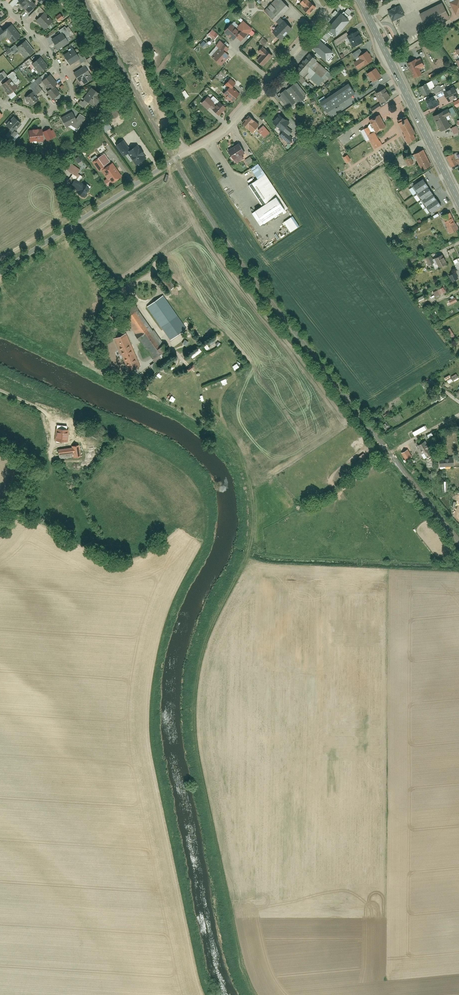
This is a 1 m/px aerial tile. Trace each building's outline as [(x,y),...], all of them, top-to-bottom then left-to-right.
[(16,1),(23,9),(30,3),(27,0),(17,0),(16,1)] [(286,6),(280,0),(270,0),(261,9),(273,20),(286,6)] [(308,0),(299,0),(298,1),(302,6),(300,8),(306,13),(313,6),(308,0)] [(437,3),(419,12),(427,28),(445,19),(437,3)] [(31,11),(36,16),(42,10),(36,5),(31,11)] [(400,8),(389,13),(394,22),(404,16),(400,8)] [(40,12),(33,20),(42,28),(49,20),(40,12)] [(349,16),(344,12),(327,31),(332,36),(335,33),(337,35),(349,21),(347,19),(349,16)] [(290,27),(281,19),(270,30),(279,39),(290,27)] [(405,19),(395,23),(401,36),(411,32),(405,19)] [(237,27),(232,23),(224,32),(233,40),(237,37),(241,41),(253,29),(243,20),(237,27)] [(19,35),(9,24),(2,30),(12,41),(19,35)] [(67,34),(62,26),(57,29),(62,37),(67,34)] [(355,29),(346,34),(353,45),(361,40),(355,29)] [(217,33),(213,30),(208,34),(212,38),(217,33)] [(49,38),(55,47),(64,41),(59,32),(49,38)] [(342,32),(335,37),(337,40),(345,35),(342,32)] [(218,63),(226,54),(222,50),(226,45),(217,37),(212,42),(216,46),(208,54),(218,63)] [(265,46),(270,41),(264,37),(260,41),(265,46)] [(327,42),(321,37),(313,47),(329,62),(334,56),(331,54),(333,52),(324,45),(327,42)] [(32,50),(23,40),(16,46),(25,56),(32,50)] [(260,64),(271,53),(260,43),(256,48),(260,52),(255,58),(260,64)] [(366,48),(360,52),(357,47),(350,52),(353,57),(355,55),(357,57),(351,61),(355,68),(371,58),(366,48)] [(67,50),(61,53),(66,62),(74,57),(76,55),(72,48),(68,51),(67,50)] [(77,61),(84,57),(81,52),(76,55),(74,57),(77,61)] [(306,53),(291,69),(294,72),(296,71),(299,74),(301,72),(318,87),(325,79),(329,82),(333,77),(306,53)] [(37,55),(30,61),(38,70),(45,64),(37,55)] [(31,60),(27,56),(22,60),(26,64),(31,60)] [(412,58),(404,62),(411,76),(417,72),(415,67),(421,64),(418,58),(413,61),(412,58)] [(82,63),(71,71),(76,78),(80,75),(83,79),(90,75),(82,63)] [(373,66),(364,73),(370,80),(379,74),(373,66)] [(6,74),(12,81),(16,77),(11,70),(6,74)] [(47,72),(40,77),(47,86),(54,81),(47,72)] [(8,77),(1,82),(9,92),(16,87),(8,77)] [(229,101),(237,91),(230,85),(233,82),(227,77),(221,83),(224,86),(219,92),(229,101)] [(294,80),(275,95),(286,108),(305,93),(294,80)] [(430,81),(417,87),(422,96),(429,92),(427,89),(433,87),(430,81)] [(33,84),(38,90),(41,88),(36,82),(33,84)] [(45,88),(50,95),(57,91),(51,83),(45,88)] [(358,94),(352,84),(328,99),(326,96),(321,99),(329,112),(358,94)] [(34,86),(23,95),(30,103),(37,98),(33,94),(38,90),(34,86)] [(100,94),(88,86),(80,97),(86,102),(88,99),(94,103),(100,94)] [(383,87),(374,92),(379,101),(389,96),(383,87)] [(455,89),(445,93),(449,101),(458,96),(455,89)] [(216,114),(223,106),(211,94),(208,97),(205,94),(198,101),(204,107),(206,105),(216,114)] [(436,96),(427,100),(431,110),(440,105),(436,96)] [(369,113),(378,106),(375,103),(367,110),(369,113)] [(453,106),(447,109),(450,114),(452,119),(458,117),(453,106)] [(447,109),(433,116),(440,130),(449,126),(444,116),(450,114),(447,109)] [(71,110),(61,114),(63,123),(69,121),(76,125),(81,117),(75,114),(74,117),(71,110)] [(284,119),(276,113),(270,121),(278,127),(284,119)] [(386,126),(379,113),(368,119),(375,132),(386,126)] [(416,135),(404,113),(395,118),(407,140),(416,135)] [(19,119),(11,114),(7,119),(9,121),(6,124),(12,129),(19,119)] [(256,123),(246,114),(238,122),(249,132),(256,123)] [(268,131),(261,123),(255,128),(262,136),(268,131)] [(449,128),(452,134),(458,131),(456,125),(449,128)] [(367,126),(362,129),(373,146),(378,143),(367,126)] [(15,132),(9,128),(6,133),(12,137),(15,132)] [(32,130),(34,143),(49,141),(57,137),(52,128),(47,132),(47,129),(32,130)] [(291,136),(282,129),(277,135),(286,142),(291,136)] [(243,152),(236,142),(226,149),(233,159),(243,152)] [(137,164),(145,158),(143,154),(144,153),(140,149),(139,149),(137,146),(128,152),(137,164)] [(422,148),(413,152),(421,168),(430,163),(422,148)] [(452,153),(446,156),(450,166),(456,163),(456,161),(458,160),(458,157),(454,159),(452,153)] [(245,154),(240,157),(244,162),(249,159),(245,154)] [(345,157),(349,163),(353,160),(349,154),(345,157)] [(96,170),(103,165),(97,155),(89,159),(96,170)] [(409,156),(403,159),(407,165),(412,162),(409,156)] [(112,161),(99,169),(108,183),(121,175),(112,161)] [(79,181),(84,173),(73,166),(68,174),(79,181)] [(285,206),(263,172),(245,184),(259,204),(249,211),(255,220),(258,218),(261,222),(285,206)] [(442,206),(424,180),(413,187),(431,213),(442,206)] [(456,229),(448,213),(440,217),(448,233),(456,229)] [(293,232),(302,226),(295,215),(285,222),(293,232)] [(446,255),(439,258),(444,268),(451,264),(446,255)] [(434,256),(429,259),(433,266),(439,263),(434,256)] [(173,283),(160,269),(153,275),(167,289),(173,283)] [(435,291),(437,296),(447,292),(445,287),(435,291)] [(162,295),(146,306),(167,336),(183,325),(162,295)] [(164,350),(135,311),(124,320),(153,358),(164,350)] [(124,332),(112,337),(126,369),(138,364),(124,332)] [(209,349),(218,342),(216,339),(206,346),(209,349)] [(449,379),(450,382),(458,378),(458,374),(449,379)] [(66,417),(57,416),(54,439),(66,441),(68,428),(65,428),(66,417)] [(412,432),(414,435),(427,428),(425,425),(412,432)] [(424,439),(417,444),(419,447),(417,448),(420,453),(425,450),(428,455),(432,452),(424,439)] [(69,444),(69,446),(55,448),(56,454),(71,452),(72,457),(79,456),(77,443),(69,444)] [(406,448),(403,450),(407,459),(411,457),(406,448)] [(457,456),(442,457),(443,467),(458,466),(457,456)]
